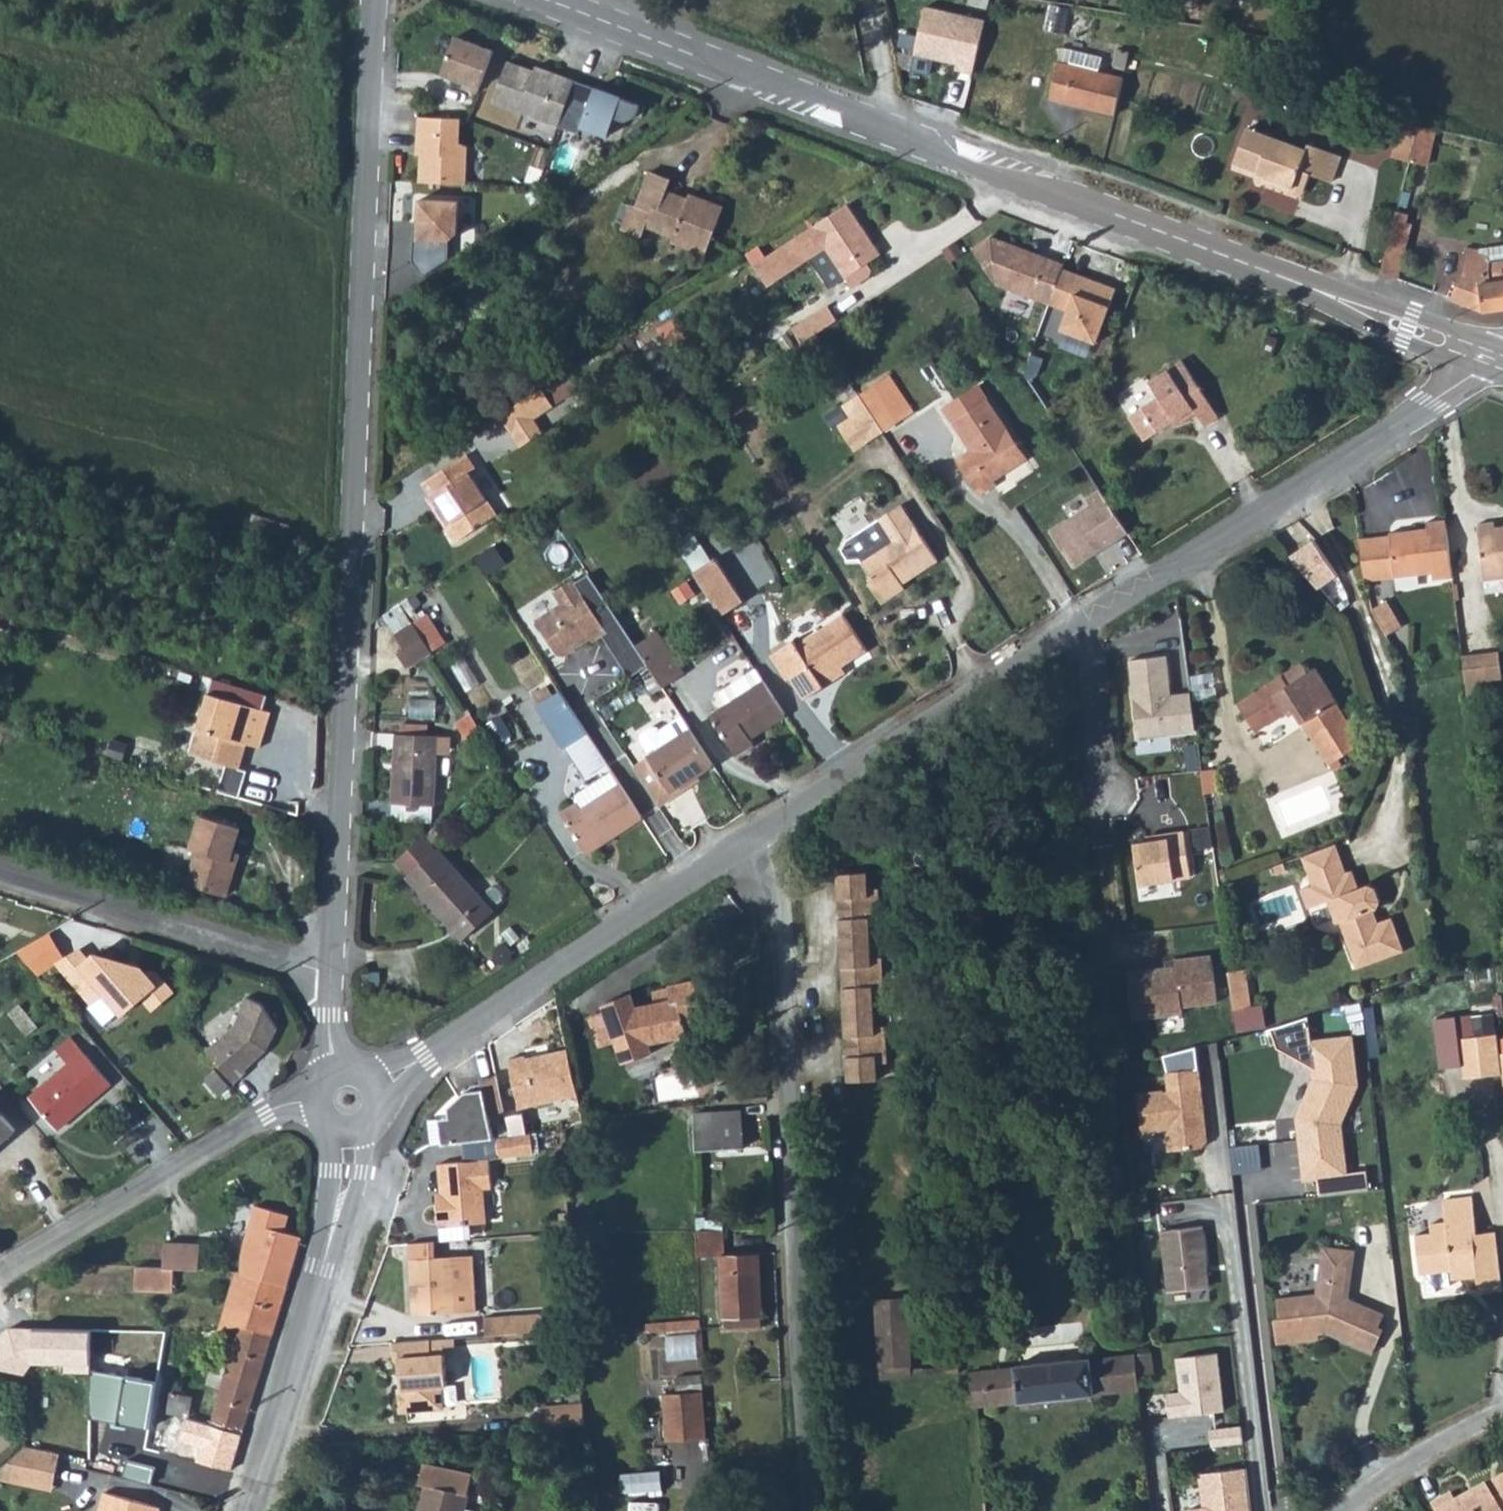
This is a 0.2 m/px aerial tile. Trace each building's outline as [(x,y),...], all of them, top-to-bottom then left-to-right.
[(1068,10),(1050,6),(1044,30),(1062,33),(1068,10)] [(987,20),(928,7),(917,54),(958,63),(957,70),(975,74),(987,20)] [(496,48),(458,34),(445,72),(483,85),(496,48)] [(1052,98),(1115,114),(1124,79),(1098,73),(1101,58),(1064,48),(1052,98)] [(1118,50),(1114,65),(1127,68),(1130,56),(1131,53),(1118,50)] [(562,130),(581,80),(538,64),(536,69),(508,58),(491,104),(562,130)] [(623,97),(581,80),(562,130),(582,135),(585,126),(609,135),(623,97)] [(459,118),(418,117),(417,154),(422,154),(421,180),(466,181),(467,146),(458,146),(459,118)] [(1392,158),(1408,163),(1418,125),(1402,121),(1392,158)] [(1408,163),(1428,167),(1437,129),(1418,125),(1408,163)] [(1245,139),(1234,171),(1258,180),(1261,176),(1269,179),(1273,183),(1304,195),(1312,175),(1331,181),(1341,156),(1310,146),(1308,150),(1273,138),(1269,148),(1245,139)] [(645,225),(675,236),(673,240),(707,253),(724,206),(691,194),(689,199),(666,191),(670,178),(649,169),(635,204),(631,203),(622,226),(642,233),(645,225)] [(1261,176),(1258,180),(1258,183),(1302,199),(1304,195),(1273,183),(1269,179),(1261,176)] [(846,204),(813,226),(754,264),(768,285),(827,247),(852,285),(868,274),(869,269),(866,261),(879,252),(846,204)] [(457,207),(417,205),(415,243),(411,243),(410,266),(420,281),(446,264),(447,246),(456,238),(457,207)] [(1396,211),(1391,232),(1404,236),(1408,214),(1396,211)] [(1027,249),(991,236),(973,248),(997,285),(1050,304),(1050,303),(1063,268),(1065,263),(1048,257),(1047,259),(1026,251),(1027,249)] [(1453,299),(1485,311),(1502,309),(1502,261),(1494,262),(1493,257),(1478,255),(1479,249),(1467,248),(1453,299)] [(1048,257),(1027,249),(1026,251),(1047,259),(1048,257)] [(1063,268),(1050,303),(1069,310),(1062,329),(1097,342),(1117,288),(1063,268)] [(794,326),(803,342),(818,331),(836,319),(826,304),(794,326)] [(803,344),(786,354),(796,370),(813,360),(803,344)] [(1183,357),(1147,379),(1148,381),(1156,395),(1132,410),(1146,432),(1193,404),(1206,421),(1218,412),(1183,357)] [(890,376),(875,385),(898,422),(914,413),(890,376)] [(479,385),(470,397),(489,411),(499,398),(479,385)] [(875,385),(859,395),(883,431),(898,422),(875,385)] [(981,385),(944,408),(954,423),(990,400),(981,385)] [(541,386),(499,413),(513,433),(554,406),(541,386)] [(883,431),(859,395),(842,406),(850,418),(838,426),(853,450),(883,431)] [(990,400),(954,423),(971,450),(958,459),(980,494),(994,486),(990,479),(1026,457),(990,400)] [(468,454),(423,483),(431,494),(427,497),(455,543),(498,514),(472,472),(477,469),(468,454)] [(1075,567),(1129,531),(1102,489),(1087,498),(1091,504),(1051,530),(1075,567)] [(902,509),(876,525),(886,543),(858,560),(871,583),(866,585),(879,608),(903,593),(900,587),(937,566),(902,509)] [(1453,577),(1446,520),(1427,522),(1427,529),(1411,531),(1411,536),(1393,537),(1361,540),(1366,575),(1415,572),(1415,575),(1434,574),(1434,579),(1453,577)] [(1484,577),(1502,574),(1502,526),(1493,527),(1492,522),(1480,523),(1483,550),(1480,550),(1484,577)] [(1314,536),(1291,551),(1319,583),(1337,571),(1314,536)] [(695,577),(722,619),(745,604),(718,562),(695,577)] [(649,666),(636,647),(590,574),(577,582),(576,579),(556,592),(563,604),(538,620),(560,654),(567,656),(593,639),(595,642),(603,636),(631,678),(649,666)] [(1484,577),(1484,586),(1502,584),(1502,574),(1484,577)] [(410,600),(386,610),(394,627),(417,617),(410,600)] [(1384,600),(1371,609),(1388,633),(1401,625),(1384,600)] [(788,646),(766,659),(782,685),(787,683),(801,704),(840,681),(835,673),(863,656),(839,618),(791,651),(788,646)] [(425,622),(414,628),(433,656),(444,651),(425,622)] [(433,656),(414,628),(396,639),(405,653),(397,658),(408,674),(433,656)] [(657,634),(636,647),(649,666),(664,687),(684,674),(657,634)] [(1499,653),(1485,654),(1489,683),(1502,682),(1499,653)] [(1485,654),(1462,657),(1468,703),(1491,701),(1489,683),(1485,654)] [(1167,656),(1130,660),(1140,737),(1196,731),(1192,692),(1169,695),(1167,684),(1171,683),(1167,656)] [(1302,662),(1282,675),(1289,683),(1307,671),(1302,662)] [(1289,683),(1282,675),(1239,702),(1257,730),(1294,707),(1330,763),(1364,741),(1316,665),(1307,671),(1289,683)] [(728,706),(710,718),(735,758),(755,744),(752,739),(785,717),(764,683),(755,670),(719,693),(728,706)] [(210,676),(207,687),(256,702),(260,690),(210,676)] [(536,708),(552,698),(547,688),(530,699),(536,708)] [(210,691),(191,751),(239,766),(245,747),(241,746),(243,739),(247,741),(264,746),(275,712),(210,691)] [(552,698),(536,708),(564,751),(587,735),(559,693),(552,698)] [(138,727),(193,741),(197,727),(141,713),(138,727)] [(714,766),(684,720),(661,733),(659,730),(654,729),(644,736),(643,741),(652,756),(634,768),(661,808),(676,798),(672,793),(714,766)] [(394,736),(392,805),(435,808),(439,739),(394,736)] [(643,821),(620,787),(613,774),(577,796),(576,802),(578,805),(560,816),(587,857),(643,821)] [(290,813),(283,810),(280,819),(287,822),(290,813)] [(238,864),(230,861),(233,851),(240,827),(204,816),(194,849),(200,851),(191,885),(228,896),(238,864)] [(1167,840),(1133,844),(1138,884),(1189,877),(1184,833),(1166,835),(1167,840)] [(424,837),(398,858),(413,875),(410,879),(464,939),(493,915),(441,853),(435,852),(424,837)] [(1331,837),(1298,853),(1311,881),(1320,899),(1329,895),(1339,917),(1342,915),(1363,960),(1409,938),(1393,906),(1377,914),(1372,902),(1379,899),(1381,892),(1375,879),(1368,876),(1359,881),(1350,863),(1344,866),(1331,837)] [(233,851),(230,861),(238,864),(241,853),(233,851)] [(1281,861),(1271,866),(1275,873),(1284,869),(1281,861)] [(871,873),(841,874),(843,899),(850,899),(851,919),(843,919),(846,968),(854,968),(855,988),(847,988),(849,1037),(857,1036),(858,1056),(850,1057),(851,1081),(880,1080),(879,1064),(890,1063),(888,1026),(878,1027),(876,995),(887,994),(885,957),(875,958),(873,926),(884,925),(882,888),(871,889),(871,873)] [(1320,899),(1311,881),(1300,886),(1309,904),(1320,899)] [(850,899),(843,899),(843,919),(851,919),(850,899)] [(49,932),(18,951),(38,974),(65,958),(49,932)] [(96,954),(70,976),(92,1002),(105,991),(121,1011),(141,994),(153,1009),(173,992),(157,973),(151,971),(147,974),(142,968),(139,967),(135,971),(129,964),(96,954)] [(1174,969),(1125,974),(1130,1021),(1180,1016),(1179,1009),(1214,1005),(1209,958),(1173,962),(1174,969)] [(854,968),(846,968),(847,988),(855,988),(854,968)] [(633,994),(604,1004),(607,1011),(618,1041),(625,1063),(654,1053),(650,1042),(689,1034),(686,1021),(704,1017),(697,981),(669,987),(670,990),(671,994),(657,995),(659,1001),(655,1003),(638,1008),(633,994)] [(1227,986),(1229,996),(1244,995),(1242,985),(1227,986)] [(653,993),(655,1003),(659,1001),(657,995),(671,994),(670,990),(653,993)] [(1229,996),(1231,1016),(1246,1014),(1244,995),(1229,996)] [(236,1025),(208,1050),(235,1082),(248,1071),(247,1069),(269,1050),(279,1028),(265,1004),(249,997),(236,1025)] [(618,1041),(607,1011),(591,1017),(602,1047),(618,1041)] [(69,1063),(31,1097),(59,1130),(113,1083),(71,1036),(56,1049),(69,1063)] [(857,1036),(849,1037),(850,1057),(858,1056),(857,1036)] [(1341,1038),(1301,1044),(1307,1080),(1292,1120),(1302,1181),(1316,1179),(1320,1196),(1366,1190),(1364,1173),(1342,1175),(1334,1124),(1349,1085),(1341,1038)] [(1497,1057),(1494,1038),(1453,1044),(1458,1086),(1500,1081),(1497,1057)] [(578,1097),(569,1051),(550,1054),(550,1056),(527,1060),(527,1059),(526,1056),(509,1059),(519,1108),(578,1097)] [(1192,1052),(1159,1059),(1163,1077),(1166,1095),(1135,1099),(1139,1137),(1165,1134),(1167,1156),(1200,1152),(1204,1146),(1201,1125),(1196,1120),(1195,1114),(1200,1114),(1192,1052)] [(444,1145),(495,1139),(490,1114),(505,1113),(498,1077),(482,1080),(483,1085),(474,1086),(450,1108),(451,1118),(441,1120),(444,1145)] [(16,1130),(0,1112),(0,1144),(16,1130)] [(742,1113),(695,1116),(696,1151),(743,1148),(742,1113)] [(533,1134),(498,1138),(501,1158),(535,1154),(533,1134)] [(490,1157),(439,1161),(441,1191),(442,1201),(437,1201),(439,1224),(486,1220),(484,1186),(492,1186),(490,1157)] [(1430,1238),(1414,1239),(1418,1271),(1423,1271),(1447,1266),(1450,1266),(1452,1273),(1476,1270),(1477,1283),(1499,1279),(1493,1232),(1475,1234),(1470,1198),(1442,1202),(1445,1226),(1430,1228),(1430,1238)] [(244,1255),(243,1272),(289,1285),(303,1236),(287,1232),(291,1214),(258,1205),(244,1255)] [(708,1222),(708,1230),(724,1229),(724,1221),(708,1222)] [(708,1230),(698,1230),(699,1257),(722,1257),(723,1268),(720,1268),(720,1274),(724,1275),(726,1328),(763,1327),(761,1254),(726,1255),(725,1237),(729,1237),(729,1229),(724,1229),(708,1230)] [(1201,1231),(1159,1236),(1166,1297),(1205,1293),(1202,1272),(1206,1271),(1201,1231)] [(472,1238),(439,1237),(439,1251),(471,1252),(472,1238)] [(435,1239),(409,1241),(413,1313),(477,1310),(474,1252),(436,1254),(435,1239)] [(168,1241),(166,1266),(181,1267),(202,1268),(203,1242),(168,1241)] [(1272,1320),(1273,1339),(1294,1337),(1294,1344),(1319,1342),(1319,1333),(1329,1332),(1329,1336),(1353,1348),(1357,1343),(1373,1351),(1382,1330),(1377,1327),(1383,1315),(1353,1299),(1355,1249),(1322,1248),(1318,1296),(1276,1302),(1277,1319),(1272,1320)] [(166,1266),(143,1266),(143,1289),(181,1290),(181,1267),(166,1266)] [(1447,1266),(1423,1271),(1426,1297),(1436,1296),(1436,1291),(1450,1289),(1447,1266)] [(243,1272),(228,1326),(242,1326),(274,1335),(289,1285),(243,1272)] [(909,1303),(878,1305),(881,1370),(912,1369),(909,1303)] [(518,1313),(485,1314),(487,1333),(520,1331),(518,1313)] [(174,1451),(202,1463),(232,1471),(252,1409),(274,1335),(242,1326),(212,1428),(183,1419),(174,1451)] [(87,1333),(6,1328),(0,1333),(0,1372),(22,1377),(31,1367),(63,1368),(63,1375),(87,1374),(87,1333)] [(430,1337),(394,1340),(395,1359),(400,1359),(401,1373),(405,1373),(406,1385),(402,1385),(399,1386),(401,1409),(442,1406),(441,1384),(446,1383),(444,1353),(431,1354),(430,1337)] [(1294,1337),(1273,1339),(1274,1347),(1294,1344),(1294,1337)] [(1357,1343),(1353,1348),(1369,1355),(1373,1351),(1357,1343)] [(1018,1352),(1020,1370),(1088,1363),(1087,1347),(1018,1352)] [(1218,1349),(1175,1354),(1180,1388),(1169,1389),(1172,1414),(1225,1407),(1218,1349)] [(1020,1370),(972,1375),(975,1410),(1139,1391),(1139,1377),(1155,1376),(1152,1357),(1088,1363),(1020,1370)] [(960,1366),(946,1367),(947,1376),(959,1376),(960,1366)] [(912,1369),(881,1370),(881,1381),(912,1381),(912,1369)] [(682,1389),(705,1387),(704,1372),(681,1375),(682,1389)] [(144,1431),(151,1386),(87,1374),(89,1420),(144,1431)] [(175,1383),(169,1412),(191,1417),(195,1396),(183,1393),(185,1385),(175,1383)] [(705,1391),(681,1393),(682,1441),(709,1439),(705,1391)] [(682,1441),(681,1393),(665,1394),(669,1442),(682,1441)] [(539,1403),(539,1409),(585,1405),(585,1399),(539,1403)] [(539,1409),(541,1428),(586,1424),(585,1405),(539,1409)] [(1243,1426),(1212,1429),(1214,1447),(1245,1445),(1243,1426)] [(27,1447),(9,1462),(58,1472),(62,1452),(27,1447)] [(54,1491),(58,1472),(9,1462),(0,1471),(0,1481),(54,1491)] [(422,1510),(465,1510),(473,1473),(424,1463),(420,1483),(428,1484),(424,1503),(422,1510)] [(1198,1476),(1202,1510),(1194,1510),(1249,1510),(1244,1471),(1198,1476)] [(1447,1510),(1502,1510),(1502,1480),(1456,1506),(1447,1510)] [(105,1492),(100,1510),(161,1510),(162,1507),(105,1492)] [(1432,1510),(1447,1510),(1456,1506),(1452,1498),(1431,1510),(1432,1510)]
